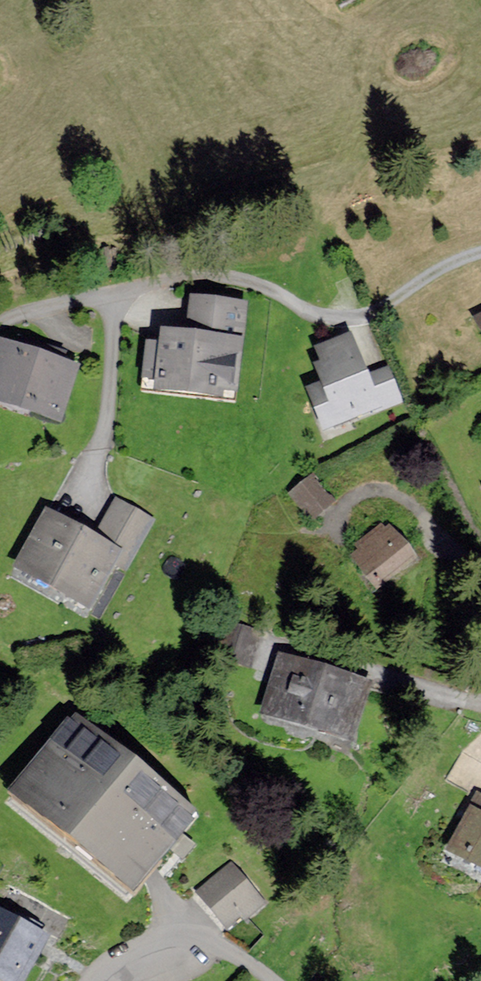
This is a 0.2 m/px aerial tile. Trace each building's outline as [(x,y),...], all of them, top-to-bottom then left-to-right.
[(245,309),(191,303),(188,339),(162,336),(161,349),(148,348),(144,384),(157,385),(156,396),(235,404),(245,309)] [(321,368),(314,371),(321,389),(308,394),(324,435),(399,406),(387,374),(366,382),(351,341),(316,354),(321,368)] [(16,350),(1,346),(0,348),(0,405),(61,424),(78,371),(61,366),(63,358),(18,343),(16,350)] [(317,478),(294,496),(315,522),(338,503),(317,478)] [(93,542),(48,515),(14,572),(85,614),(113,567),(124,573),(152,526),(115,504),(93,542)] [(351,557),(379,595),(418,566),(390,528),(351,557)] [(282,656),(265,711),(348,736),(365,681),(282,656)] [(75,718),(17,790),(133,884),(192,812),(75,718)] [(450,854),(480,871),(480,815),(474,811),(450,854)] [(230,865),(199,890),(229,926),(260,902),(230,865)] [(8,980),(22,980),(47,935),(0,910),(0,977),(8,980)]
